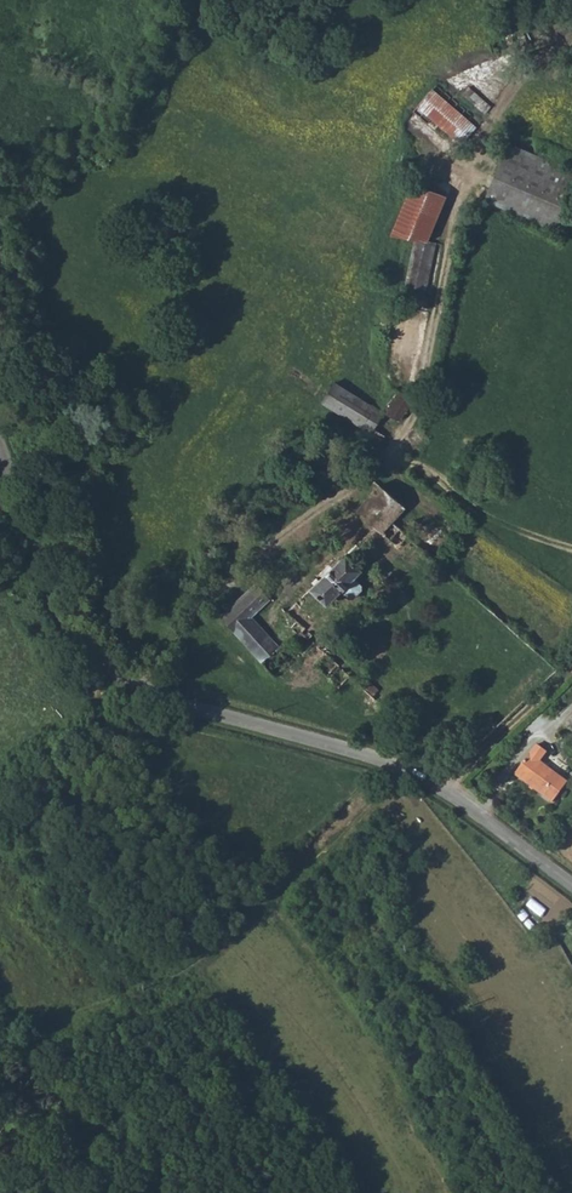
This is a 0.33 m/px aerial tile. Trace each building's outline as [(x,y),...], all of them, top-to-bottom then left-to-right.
[(431,82),(422,91),(412,100),(412,101),(454,143),(473,124),(431,82)] [(467,86),(462,91),(483,113),(488,107),(467,86)] [(476,201),(553,235),(571,194),(571,178),(500,146),(476,201)] [(414,239),(403,295),(424,299),(435,243),(429,241),(438,194),(426,191),(428,180),(416,177),(414,188),(402,186),(392,234),(414,239)] [(335,382),(322,402),(371,433),(384,413),(335,382)] [(405,393),(407,385),(394,383),(393,388),(383,412),(401,419),(410,396),(405,393)] [(392,522),(405,508),(380,485),(358,509),(397,547),(408,536),(392,522)] [(420,547),(432,558),(451,537),(439,526),(438,526),(420,547)] [(345,555),(310,590),(326,606),(341,591),(348,598),(352,598),(359,591),(361,586),(353,578),(361,570),(345,555)] [(258,584),(222,616),(235,632),(251,617),(269,601),(258,584)] [(280,647),(251,617),(235,632),(261,662),(280,647)] [(338,688),(350,675),(324,651),(313,664),(338,688)] [(548,806),(565,786),(538,763),(546,755),(536,746),(513,775),(548,806)]
